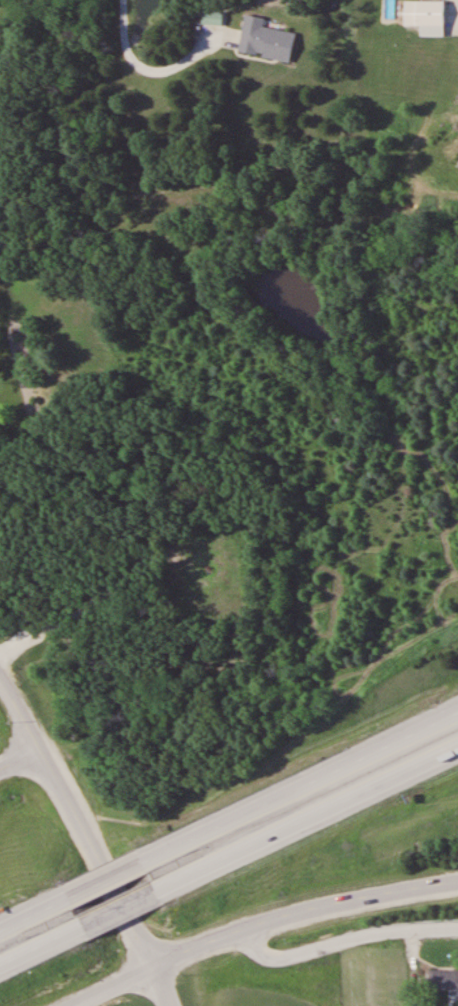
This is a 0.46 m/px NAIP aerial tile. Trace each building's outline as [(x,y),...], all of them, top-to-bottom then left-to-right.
[(405,27),(421,27),(421,37),(443,37),(443,2),(405,2),(405,27)] [(223,13),(203,12),(203,25),(223,25),(223,13)] [(290,63),(296,33),(264,27),(265,19),(246,15),(239,53),(290,63)]
